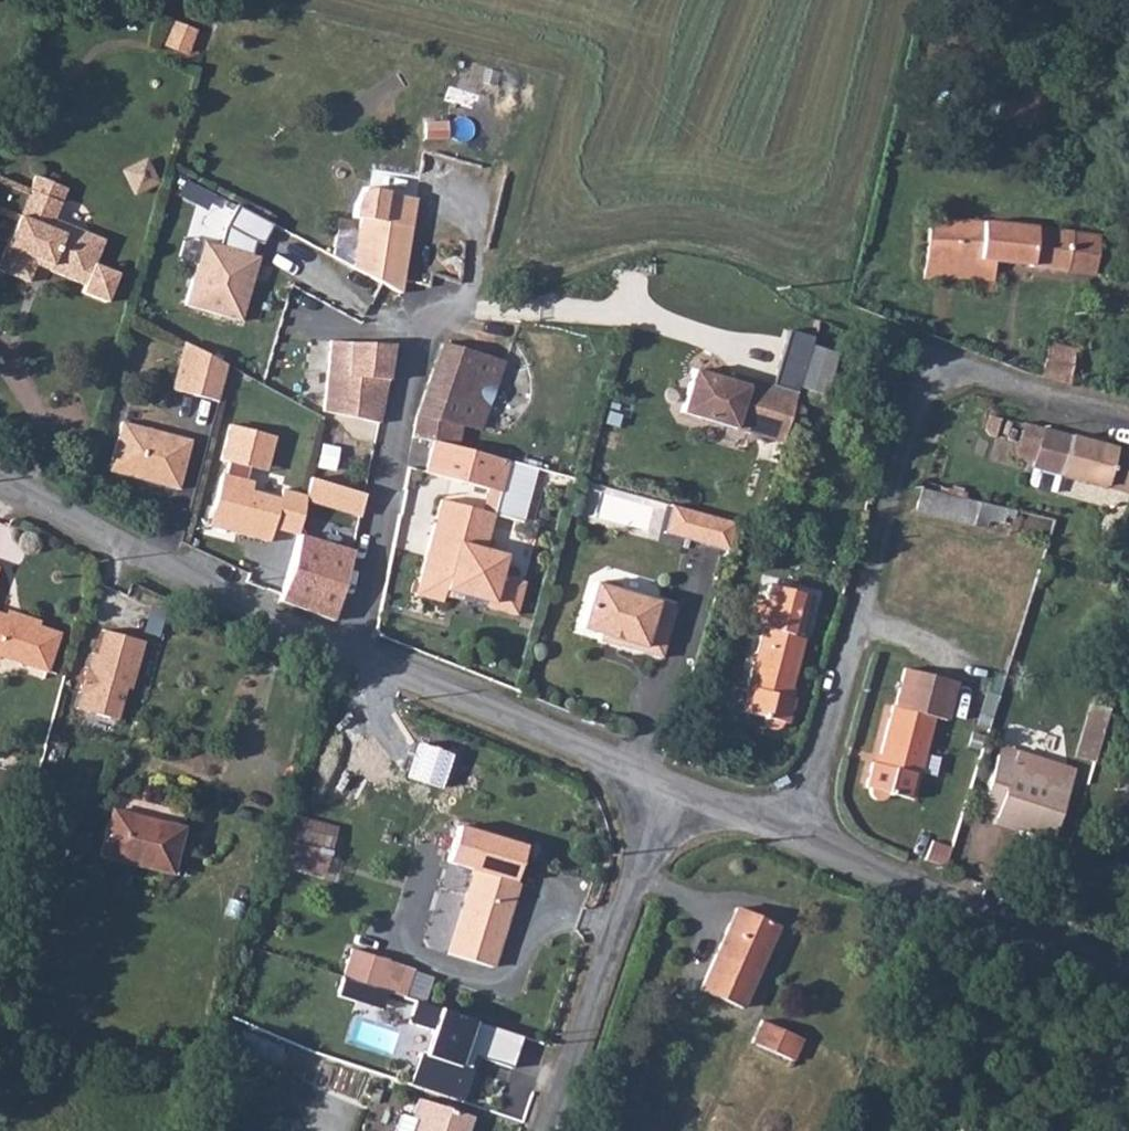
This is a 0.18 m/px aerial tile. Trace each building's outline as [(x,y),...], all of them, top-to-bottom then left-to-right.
[(196,28),(172,19),(163,43),(187,52),(196,28)] [(1014,121),(1013,125),(1041,131),(1046,106),(999,98),(995,117),(1014,121)] [(146,160),(122,172),(134,196),(158,183),(146,160)] [(30,194),(61,205),(66,191),(36,181),(30,194)] [(417,198),(358,190),(352,218),(361,220),(354,268),(402,295),(417,198)] [(50,231),(54,221),(61,205),(30,194),(0,270),(0,273),(29,284),(37,267),(87,287),(84,294),(109,304),(120,274),(97,265),(85,260),(91,246),(50,231)] [(270,224),(236,206),(225,227),(222,244),(204,238),(185,305),(240,320),(258,257),(251,254),(252,239),(260,243),(270,224)] [(957,237),(958,220),(929,218),(928,235),(957,237)] [(1095,275),(1100,236),(994,222),(958,220),(957,237),(928,235),(926,278),(993,282),(994,262),(1095,275)] [(85,260),(97,265),(106,241),(54,221),(50,231),(91,246),(85,260)] [(326,411),(382,424),(390,378),(394,347),(334,340),(326,411)] [(227,367),(185,341),(170,391),(219,403),(227,367)] [(1041,375),(1068,381),(1076,347),(1049,341),(1041,375)] [(504,361),(440,344),(419,411),(417,432),(433,437),(459,444),(463,428),(485,434),(504,361)] [(828,350),(812,345),(798,388),(815,393),(828,350)] [(797,392),(732,372),(729,383),(692,372),(679,414),(747,435),(753,417),(786,427),(797,392)] [(1024,421),(1016,448),(1020,457),(1033,461),(1031,468),(1033,468),(1062,477),(1128,496),(1128,452),(1024,421)] [(189,439),(121,422),(108,473),(176,491),(189,439)] [(273,434),(229,423),(220,460),(228,462),(212,525),(266,539),(270,523),(294,529),(301,502),(302,498),(281,492),(279,500),(253,493),(250,482),(246,481),(249,468),(263,471),(273,434)] [(459,444),(433,437),(424,470),(486,486),(481,508),(442,497),(417,593),(444,601),(446,594),(518,613),(527,580),(502,573),(508,552),(485,546),(479,545),(488,510),(494,512),(509,457),(459,444)] [(414,438),(407,467),(423,470),(430,441),(414,438)] [(1062,477),(1033,468),(1028,485),(1031,486),(1057,493),(1062,477)] [(309,478),(302,498),(301,502),(358,519),(363,494),(309,478)] [(918,491),(914,515),(1011,532),(1015,507),(918,491)] [(669,506),(662,533),(724,549),(731,522),(669,506)] [(479,545),(485,546),(494,512),(488,510),(479,545)] [(353,551),(300,534),(279,600),(331,621),(353,551)] [(620,639),(619,643),(660,654),(674,603),(592,582),(580,628),(620,639)] [(781,724),(782,720),(790,721),(796,697),(789,695),(803,637),(800,636),(810,593),(768,583),(758,625),(761,626),(746,683),(751,685),(745,710),(767,716),(766,720),(767,724),(770,727),(774,728),(778,727),(781,724)] [(45,671),(57,634),(36,627),(37,623),(6,612),(5,617),(0,615),(0,656),(45,671)] [(142,641),(102,630),(95,654),(91,653),(86,668),(83,667),(77,692),(79,692),(91,696),(86,712),(115,720),(124,688),(129,689),(142,641)] [(885,795),(888,791),(907,796),(913,773),(917,774),(932,715),(947,719),(957,681),(906,667),(896,705),(892,704),(877,761),(873,760),(866,785),(870,786),(870,787),(871,792),(873,795),(877,798),(882,797),(885,795)] [(91,696),(79,692),(75,709),(86,712),(91,696)] [(1074,755),(1095,760),(1108,707),(1088,702),(1074,755)] [(992,823),(1032,835),(1055,763),(1016,750),(1002,745),(980,812),(994,816),(992,823)] [(1055,763),(1032,835),(1052,841),(1073,771),(1055,763)] [(180,827),(110,809),(97,855),(168,874),(180,827)] [(289,816),(283,867),(329,873),(335,822),(289,816)] [(524,848),(458,827),(446,863),(472,871),(447,951),(491,965),(516,885),(513,884),(524,848)] [(777,927),(736,908),(699,991),(740,1009),(777,927)] [(351,949),(342,977),(402,996),(411,968),(351,949)] [(469,1022),(412,1003),(397,1044),(418,1051),(406,1083),(461,1102),(471,1074),(453,1068),(469,1022)] [(800,1037),(761,1020),(751,1041),(791,1059),(800,1037)] [(415,1121),(412,1130),(466,1130),(470,1117),(417,1099),(410,1120),(415,1121)]
